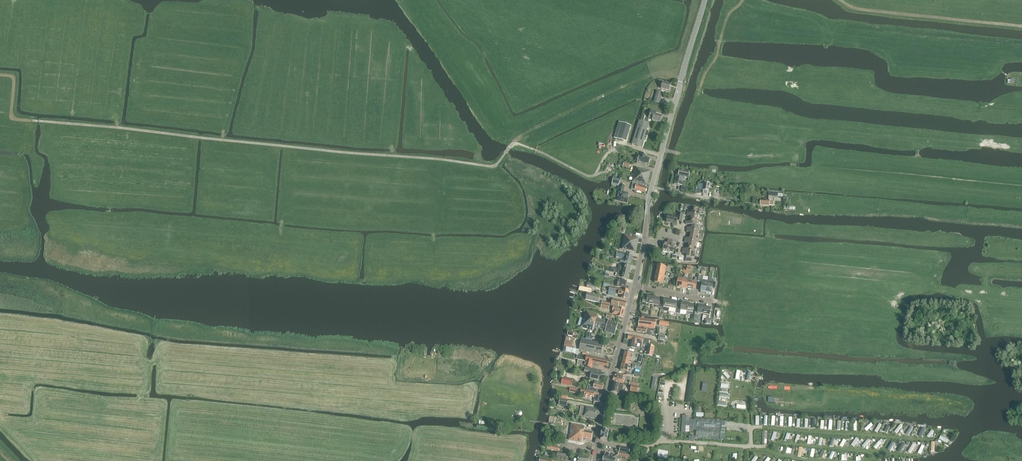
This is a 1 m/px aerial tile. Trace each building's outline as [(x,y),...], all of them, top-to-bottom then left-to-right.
[(661,89),(669,91),(671,85),(660,82),(659,85),(662,85),(661,89)] [(654,102),(660,104),(662,93),(657,91),(654,102)] [(651,110),(649,117),(653,118),(652,120),(660,123),(662,116),(656,115),(657,111),(651,110)] [(642,147),(649,124),(639,121),(632,144),(642,147)] [(614,138),(623,141),(626,142),(631,126),(628,125),(619,123),(614,138)] [(648,166),(650,159),(639,156),(637,163),(648,166)] [(635,171),(632,182),(647,186),(651,171),(637,167),(636,172),(635,171)] [(674,184),(682,185),(683,177),(689,178),(690,172),(680,170),(679,174),(676,173),(674,184)] [(619,184),(618,186),(615,200),(627,204),(629,199),(627,199),(629,194),(623,192),(625,186),(620,184),(619,184)] [(637,193),(637,191),(645,193),(647,187),(645,187),(645,186),(639,185),(636,185),(635,191),(634,192),(637,193)] [(773,196),(777,197),(783,197),(783,194),(778,194),(778,192),(769,192),(768,200),(760,200),(760,205),(773,205),(773,201),(773,200),(773,196)] [(676,225),(677,221),(678,217),(668,215),(666,222),(673,223),(672,225),(676,225)] [(619,248),(619,249),(635,252),(638,239),(638,238),(638,239),(625,236),(622,249),(619,248)] [(683,251),(682,253),(687,254),(686,257),(685,262),(692,262),(692,260),(692,258),(694,259),(695,253),(683,251)] [(617,254),(616,257),(624,259),(623,261),(620,260),(620,262),(625,264),(628,264),(628,263),(631,263),(632,257),(632,256),(627,255),(627,256),(625,255),(625,254),(617,252),(617,253),(616,254),(617,254)] [(617,277),(620,278),(622,278),(627,279),(628,273),(611,269),(611,272),(617,273),(617,277)] [(698,275),(697,279),(695,278),(694,282),(689,281),(687,289),(693,290),(693,288),(696,288),(697,282),(696,282),(696,281),(700,282),(700,279),(701,275),(698,275)] [(627,281),(618,279),(616,286),(625,288),(627,281)] [(700,291),(706,292),(708,281),(700,279),(700,282),(699,285),(701,286),(700,291)] [(716,282),(708,281),(706,292),(711,294),(712,288),(715,288),(716,282)] [(608,295),(615,296),(616,293),(622,294),(621,298),(627,299),(629,291),(623,289),(623,290),(609,287),(608,295)] [(597,303),(599,296),(587,294),(586,300),(597,303)] [(649,304),(652,305),(654,298),(648,296),(647,297),(643,297),(642,305),(648,306),(649,304)] [(660,299),(654,298),(652,305),(658,306),(658,307),(661,308),(662,303),(659,302),(660,299)] [(612,299),(611,306),(618,307),(619,305),(625,307),(627,302),(620,300),(612,299)] [(664,303),(662,303),(661,308),(663,308),(663,307),(669,308),(670,308),(671,301),(665,300),(664,303)] [(669,312),(675,313),(677,313),(679,306),(676,305),(677,302),(671,301),(670,308),(669,308),(669,312)] [(681,306),(679,306),(677,313),(680,314),(681,310),(687,311),(688,304),(682,303),(681,306)] [(693,312),(692,314),(695,314),(696,309),(693,309),(694,305),(688,304),(687,311),(693,312)] [(697,313),(703,314),(705,307),(699,306),(698,310),(696,309),(695,314),(697,315),(697,313)] [(612,312),(616,313),(616,316),(623,318),(625,310),(616,307),(613,307),(612,312)] [(594,327),(601,329),(604,321),(596,318),(598,315),(586,311),(581,327),(593,331),(594,327)] [(639,327),(654,329),(656,320),(640,319),(639,327)] [(605,332),(614,335),(618,324),(609,321),(608,322),(604,321),(601,329),(606,331),(605,332)] [(644,338),(629,335),(628,339),(631,339),(630,347),(632,347),(632,348),(636,349),(636,348),(637,348),(637,346),(636,346),(637,344),(642,345),(644,338)] [(581,339),(566,336),(563,351),(579,354),(579,350),(602,354),(604,344),(581,339)] [(625,352),(623,358),(630,360),(633,361),(633,359),(630,358),(631,354),(625,352)] [(577,364),(585,366),(585,367),(591,369),(592,367),(593,363),(607,366),(608,361),(600,359),(594,358),(574,354),(573,359),(578,360),(577,364)] [(597,370),(591,369),(585,367),(584,373),(591,374),(590,379),(599,381),(600,374),(597,373),(597,370)] [(614,377),(613,381),(624,384),(626,375),(622,374),(616,373),(615,377),(614,377)] [(597,389),(602,390),(603,385),(599,384),(599,382),(595,381),(594,383),(593,388),(589,387),(588,391),(596,393),(597,389)] [(613,382),(611,392),(617,394),(618,393),(622,394),(623,388),(619,387),(620,384),(613,382)] [(602,403),(603,396),(596,394),(595,402),(602,403)] [(599,415),(600,410),(585,407),(581,406),(580,411),(599,415)] [(598,420),(599,415),(580,411),(579,416),(598,420)] [(612,413),(611,413),(611,414),(612,414),(611,417),(610,417),(610,418),(611,418),(611,422),(610,421),(610,422),(611,422),(611,426),(610,426),(632,429),(638,427),(638,424),(638,423),(638,418),(639,418),(638,418),(634,415),(633,415),(613,413),(613,412),(612,412),(612,413)] [(694,420),(690,419),(690,418),(687,417),(687,422),(682,421),(681,432),(685,432),(686,425),(690,426),(690,430),(693,430),(694,420)] [(720,440),(721,434),(725,434),(725,430),(721,430),(722,420),(697,418),(695,438),(720,440)] [(591,439),(592,438),(592,437),(592,436),(592,433),(586,431),(586,429),(584,429),(585,426),(572,424),(569,441),(582,443),(583,438),(591,440),(591,439)] [(607,441),(607,440),(609,431),(602,430),(600,439),(607,441)] [(630,460),(631,454),(619,452),(618,456),(626,458),(626,459),(630,460)]
